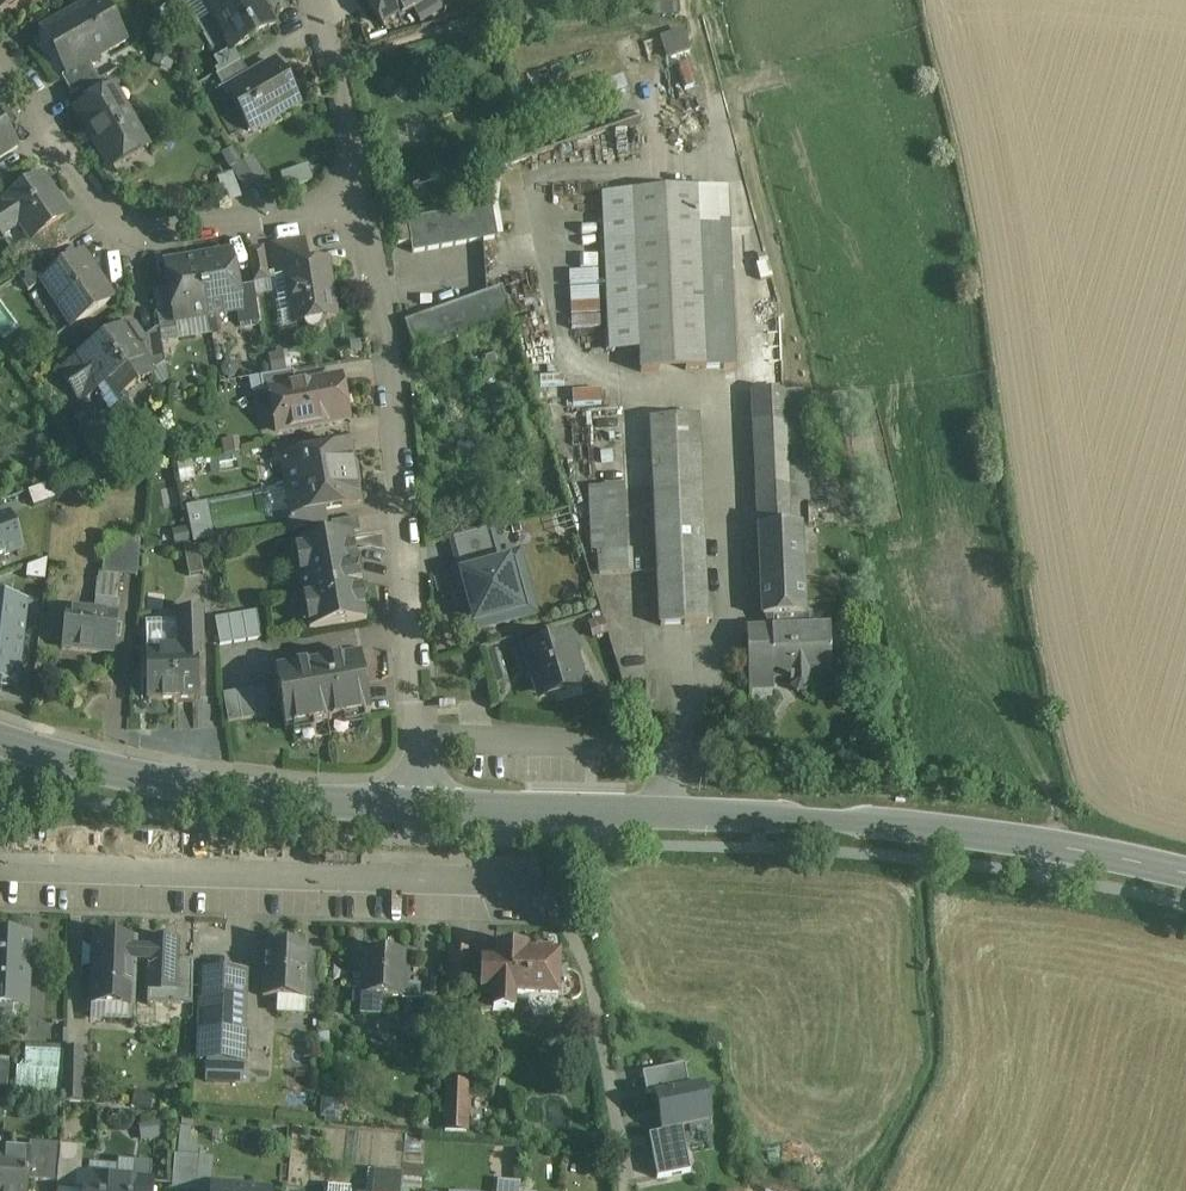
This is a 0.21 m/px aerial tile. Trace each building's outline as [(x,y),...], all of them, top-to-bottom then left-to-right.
[(19,0),(0,0),(0,11),(19,0)] [(48,28),(74,72),(90,63),(127,42),(102,0),(99,0),(48,28)] [(262,0),(206,0),(204,1),(233,50),(276,25),(262,0)] [(383,26),(399,17),(400,20),(434,0),(368,0),(383,26)] [(692,29),(661,40),(667,59),(699,49),(692,29)] [(177,56),(160,49),(156,60),(172,67),(177,56)] [(242,61),(216,76),(226,93),(227,93),(226,92),(251,78),(242,61)] [(74,72),(63,79),(73,97),(81,93),(100,82),(90,63),(74,72)] [(251,78),(226,92),(227,93),(250,132),(299,104),(276,64),(251,78)] [(100,82),(81,93),(88,105),(113,90),(106,78),(100,82)] [(88,105),(78,110),(109,164),(144,144),(113,90),(88,105)] [(0,120),(0,161),(18,148),(0,120)] [(265,179),(255,162),(246,167),(256,184),(265,179)] [(256,184),(246,167),(236,172),(247,190),(256,184)] [(233,174),(219,179),(228,205),(242,200),(233,174)] [(43,178),(6,202),(7,203),(0,208),(0,232),(4,237),(22,226),(31,241),(33,242),(58,225),(69,218),(43,178)] [(728,190),(697,191),(706,370),(736,369),(728,190)] [(697,191),(634,194),(604,196),(611,352),(641,351),(642,373),(706,370),(697,191)] [(492,206),(478,209),(484,242),(498,239),(492,206)] [(478,209),(464,211),(469,244),(484,242),(478,209)] [(464,211),(450,214),(456,246),(469,244),(464,211)] [(450,214),(436,216),(442,249),(456,246),(450,214)] [(436,216),(422,218),(428,251),(442,249),(436,216)] [(422,218),(408,221),(412,243),(414,254),(428,251),(422,218)] [(408,221),(394,223),(398,246),(412,243),(408,221)] [(58,225),(33,242),(31,241),(28,243),(41,263),(45,261),(70,244),(58,225)] [(304,242),(273,247),(278,276),(289,274),(288,269),(307,266),(304,242)] [(264,248),(249,251),(254,284),(270,282),(264,248)] [(114,301),(84,255),(42,283),(72,327),(114,301)] [(235,273),(222,257),(199,261),(209,317),(242,312),(235,273)] [(41,263),(19,278),(29,293),(43,284),(42,283),(42,282),(54,274),(45,261),(41,263)] [(199,261),(176,265),(169,285),(175,319),(176,323),(209,317),(199,261)] [(307,266),(288,269),(289,274),(278,276),(279,278),(275,278),(279,304),(281,315),(294,313),(296,325),(305,323),(306,327),(309,331),(313,333),(318,333),(322,331),(325,328),(327,324),(327,320),(336,318),(327,263),(307,266)] [(769,264),(758,267),(762,280),(773,277),(769,264)] [(513,320),(503,288),(488,293),(499,324),(513,320)] [(488,293),(474,298),(486,329),(499,324),(488,293)] [(474,298),(461,303),(472,334),(486,329),(474,298)] [(461,303),(448,308),(459,339),(472,334),(461,303)] [(448,308),(434,313),(445,344),(459,339),(448,308)] [(434,313),(421,317),(432,348),(445,344),(434,313)] [(421,317),(405,323),(416,354),(432,348),(421,317)] [(175,319),(159,322),(161,334),(163,345),(179,343),(176,323),(175,319)] [(136,329),(109,347),(105,341),(92,350),(77,360),(78,360),(98,392),(98,391),(111,383),(121,398),(125,395),(154,376),(153,374),(135,347),(144,341),(143,340),(136,329)] [(158,330),(143,340),(144,341),(135,347),(153,374),(166,364),(163,345),(161,334),(158,330)] [(291,352),(269,355),(273,376),(294,373),(295,372),(291,352)] [(78,360),(60,372),(80,403),(98,392),(78,360)] [(273,376),(261,379),(264,394),(271,393),(271,392),(297,387),(294,373),(273,376)] [(297,387),(271,392),(271,393),(279,434),(349,421),(341,379),(297,387)] [(111,383),(98,391),(105,402),(103,403),(111,414),(130,402),(125,395),(121,398),(111,383)] [(610,390),(583,390),(583,402),(610,402),(610,390)] [(784,392),(754,393),(756,425),(786,424),(784,392)] [(699,419),(653,420),(662,627),(708,625),(699,419)] [(786,424),(756,425),(762,583),(793,582),(790,528),(786,424)] [(314,442),(273,449),(276,465),(285,463),(285,461),(317,456),(314,442)] [(317,456),(285,461),(285,463),(289,488),(357,477),(355,465),(352,463),(350,450),(317,456)] [(188,465),(178,467),(179,474),(190,472),(188,465)] [(357,477),(289,488),(294,515),(294,516),(325,510),(359,504),(357,491),(359,489),(357,477)] [(624,487),(590,488),(593,554),(600,554),(600,553),(627,552),(624,487)] [(196,496),(190,492),(184,494),(186,505),(197,503),(196,496)] [(325,510),(294,516),(294,515),(286,516),(289,532),(327,525),(325,510)] [(0,516),(0,563),(23,555),(8,513),(0,516)] [(359,520),(332,524),(334,538),(352,535),(361,533),(359,520)] [(801,527),(790,528),(793,582),(804,582),(801,527)] [(493,528),(451,539),(460,571),(501,560),(493,528)] [(206,531),(192,534),(195,545),(209,542),(206,531)] [(334,538),(295,545),(310,632),(367,622),(361,584),(362,584),(361,573),(359,574),(352,535),(334,538)] [(141,542),(106,538),(103,576),(122,577),(125,571),(139,572),(141,542)] [(199,547),(185,551),(190,578),(205,575),(199,547)] [(627,552),(600,553),(600,554),(601,575),(634,573),(633,552),(627,552)] [(460,571),(455,572),(472,633),(536,616),(520,555),(501,560),(460,571)] [(804,582),(793,582),(762,583),(764,620),(772,619),(772,633),(813,631),(812,616),(805,616),(804,582)] [(0,602),(0,687),(20,689),(29,605),(0,602)] [(119,617),(68,611),(64,648),(115,654),(119,617)] [(258,613),(216,620),(221,648),(262,641),(258,613)] [(181,626),(147,627),(149,702),(199,700),(198,653),(202,653),(201,618),(199,618),(199,625),(184,625),(184,618),(181,618),(181,626)] [(772,633),(749,633),(751,681),(790,679),(811,678),(832,677),(830,631),(813,631),(772,633)] [(570,638),(525,652),(529,667),(531,666),(539,693),(582,680),(570,638)] [(361,660),(276,674),(286,732),(371,717),(361,660)] [(811,678),(790,679),(791,685),(792,685),(792,689),(798,694),(806,694),(812,688),(811,678)] [(266,688),(224,696),(229,724),(271,716),(266,688)] [(0,935),(0,1006),(27,1008),(31,937),(0,935)] [(307,950),(291,949),(291,940),(272,939),(271,942),(266,942),(264,997),(267,997),(266,1003),(281,1004),(280,1014),(305,1015),(305,1000),(306,999),(305,999),(307,951),(307,950)] [(136,942),(96,940),(92,1004),(133,1007),(135,962),(136,952),(136,942)] [(177,944),(157,943),(157,946),(158,946),(158,953),(136,952),(135,962),(137,962),(137,961),(150,962),(148,1006),(174,1007),(174,1005),(176,961),(177,944)] [(532,951),(482,949),(481,999),(493,999),(492,1013),(513,1013),(514,999),(528,1000),(528,1004),(536,1016),(549,1016),(556,1006),(555,1001),(559,1001),(559,982),(567,982),(567,970),(560,970),(561,954),(532,953),(532,951)] [(322,952),(307,951),(305,999),(306,999),(305,1000),(305,1015),(320,1016),(322,952)] [(473,952),(449,951),(448,979),(472,980),(473,952)] [(406,956),(364,954),(362,991),(361,1016),(361,1017),(381,1018),(382,998),(403,999),(406,956)] [(194,962),(176,961),(174,1005),(193,1006),(194,962)] [(248,975),(202,973),(199,1059),(244,1061),(248,975)] [(447,1001),(427,1001),(426,1042),(445,1043),(447,1001)] [(84,1050),(67,1049),(66,1103),(82,1103),(84,1050)] [(0,1062),(0,1083),(9,1084),(11,1063),(0,1062)] [(65,1071),(34,1069),(32,1104),(63,1106),(65,1071)] [(705,1082),(653,1093),(662,1139),(714,1128),(705,1082)] [(470,1086),(447,1085),(445,1131),(468,1132),(470,1086)] [(154,1098),(139,1093),(136,1105),(151,1110),(154,1098)] [(61,1146),(30,1143),(30,1153),(31,1153),(29,1181),(58,1183),(61,1146)] [(688,1143),(654,1149),(658,1171),(692,1165),(688,1143)] [(85,1148),(61,1146),(58,1183),(58,1187),(81,1189),(85,1148)] [(1,1150),(0,1165),(0,1190),(28,1190),(29,1181),(31,1153),(30,1153),(1,1150)] [(175,1156),(172,1190),(198,1190),(201,1159),(175,1156)] [(375,1174),(373,1190),(402,1190),(403,1176),(396,1176),(396,1175),(375,1174)] [(88,1176),(87,1189),(86,1190),(153,1190),(153,1182),(88,1176)]
